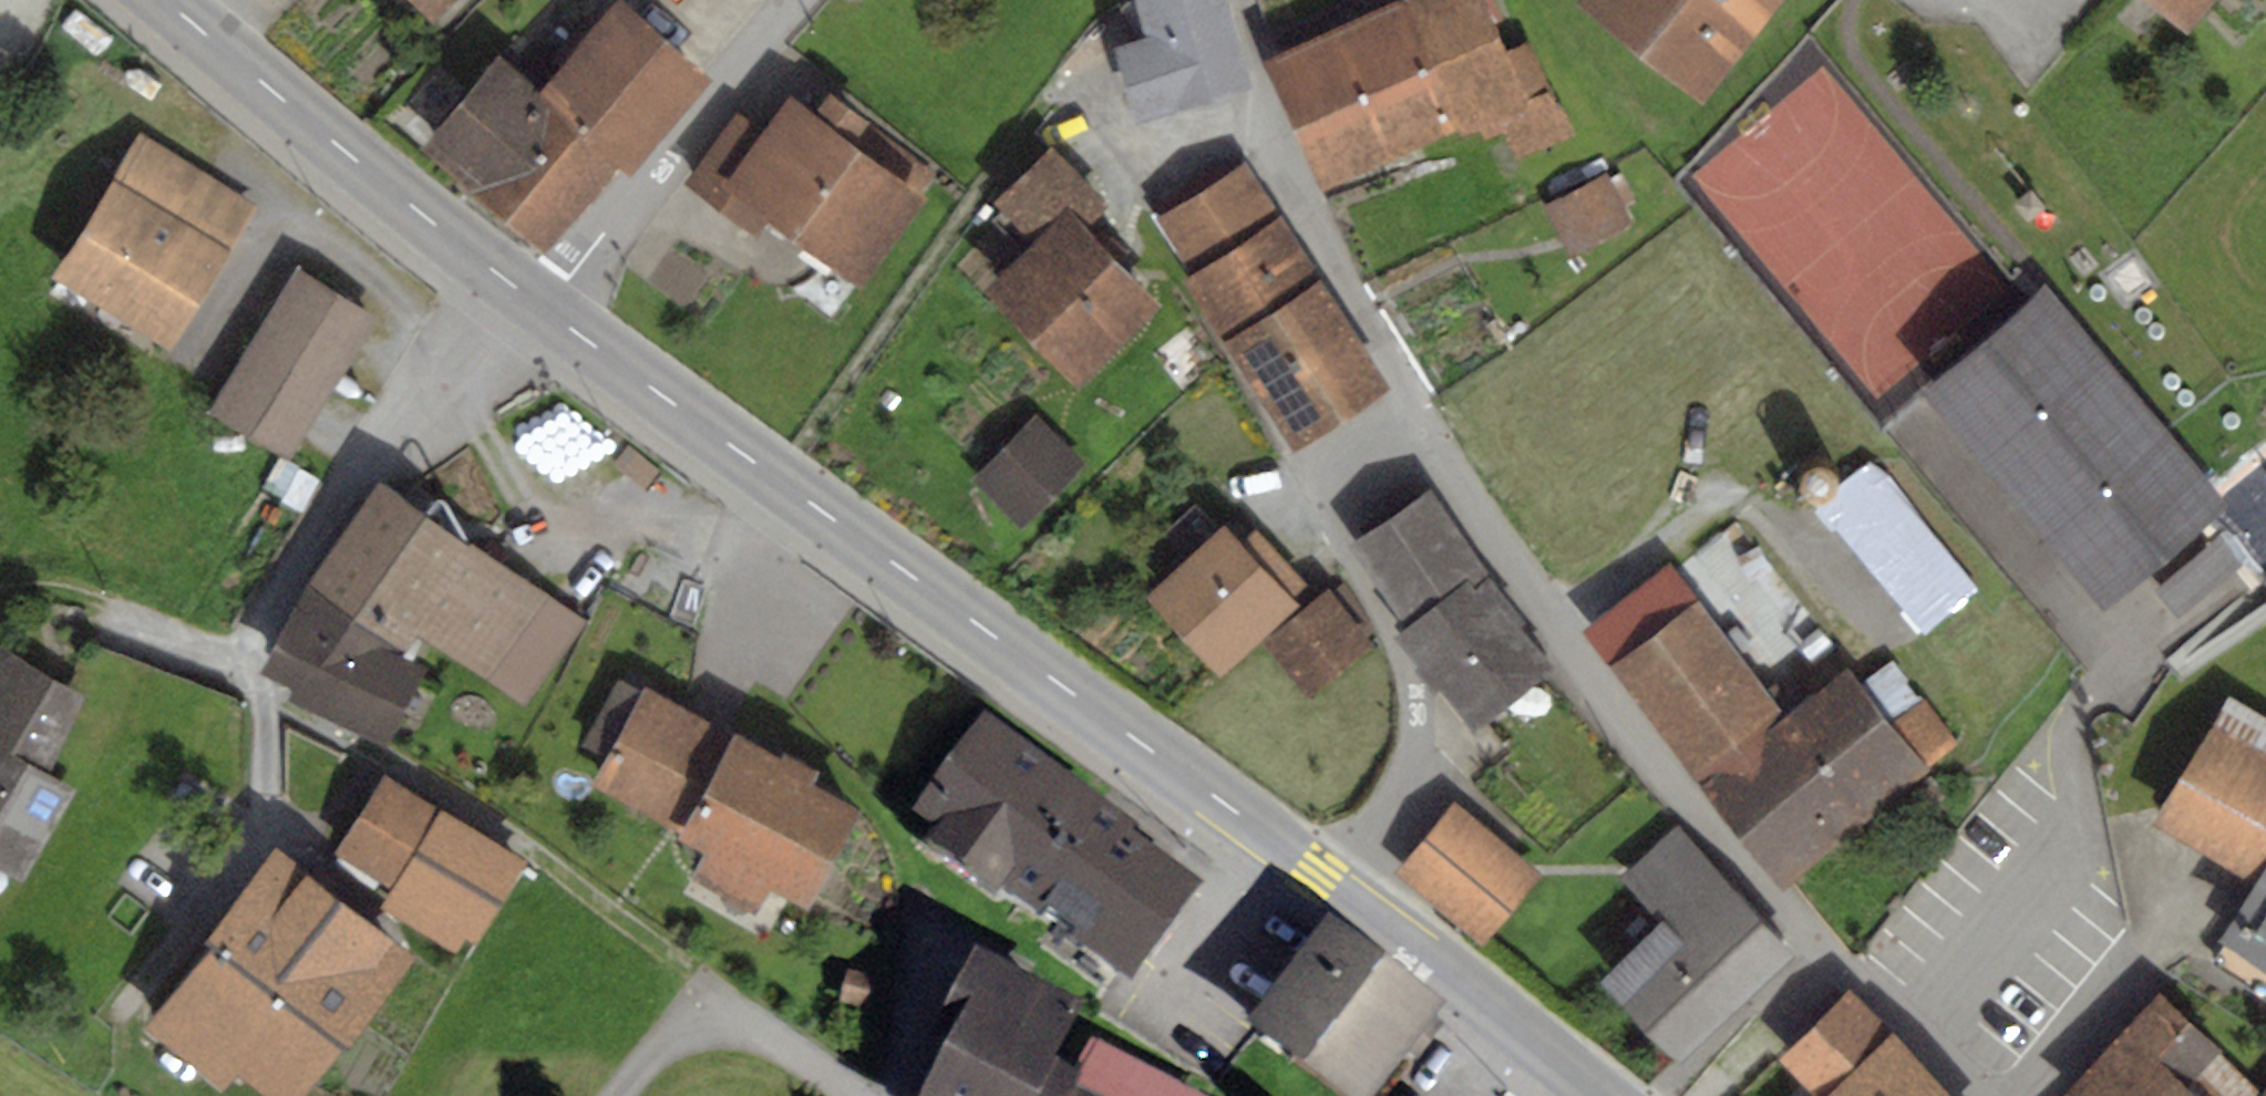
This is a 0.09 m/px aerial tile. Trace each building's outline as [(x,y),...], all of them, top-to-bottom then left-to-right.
[(430,20),(452,0),(411,0),(430,20)] [(620,0),(617,0),(541,91),(537,96),(565,118),(621,165),(632,174),(713,77),(620,0)] [(1147,37),(1110,48),(1133,124),(1253,88),(1226,0),(1136,0),(1147,37)] [(1270,61),(1325,189),(1459,131),(1463,140),(1479,133),(1483,142),(1503,133),(1516,163),(1576,137),(1560,101),(1556,103),(1530,42),(1504,53),(1481,0),(1411,0),(1412,0),(1270,61)] [(1582,6),(1702,100),(1780,0),(1587,0),(1582,6)] [(2188,32),(2215,0),(2149,0),(2188,32)] [(541,91),(498,55),(421,148),(492,206),(565,118),(537,96),(541,91)] [(763,133),(735,113),(685,181),(755,233),(766,219),(862,289),(929,198),(920,192),(855,144),(870,124),(828,93),(814,113),(791,95),(763,133)] [(621,165),(565,118),(492,206),(547,253),(621,165)] [(935,172),(870,124),(855,144),(920,192),(935,172)] [(217,184),(138,137),(53,278),(173,350),(232,251),(191,227),(217,184)] [(1106,204),(1050,145),(988,202),(1029,245),(982,289),(1073,387),(1160,306),(1084,225),(1106,204)] [(1245,160),(1157,216),(1190,268),(1278,212),(1245,160)] [(1604,174),(1542,206),(1569,257),(1631,224),(1604,174)] [(258,208),(217,184),(191,227),(232,251),(258,208)] [(1280,217),(1182,279),(1222,340),(1319,278),(1280,217)] [(298,269),(210,413),(290,461),(378,318),(298,269)] [(1390,389),(1319,278),(1222,340),(1293,451),(1390,389)] [(2045,287),(1917,393),(2100,612),(2227,506),(2045,287)] [(1036,417),(973,482),(1021,528),(1084,464),(1036,417)] [(1801,471),(1798,477),(1797,483),(1798,489),(1801,495),(1806,499),(1811,502),(1818,502),(1824,501),(1829,498),(1833,493),(1836,486),(1836,480),(1834,473),(1830,468),(1824,465),(1818,463),(1811,464),(1805,467),(1801,471)] [(1977,590),(1870,464),(1816,510),(1922,636),(1977,590)] [(469,547),(379,482),(307,584),(405,652),(416,636),(486,684),(547,596),(472,543),(469,547)] [(1353,544),(1408,623),(1468,581),(1475,591),(1493,578),(1431,490),(1353,544)] [(1224,527),(1146,598),(1219,679),(1299,606),(1292,599),(1307,586),(1257,531),(1241,546),(1224,527)] [(2221,535),(2152,591),(2176,620),(2245,564),(2221,535)] [(1611,669),(1696,602),(1666,565),(1583,632),(1611,669)] [(1408,623),(1396,634),(1473,731),(1553,668),(1520,627),(1526,622),(1493,578),(1475,591),(1468,581),(1408,623)] [(1343,582),(1328,588),(1265,644),(1308,696),(1372,645),(1378,637),(1343,582)] [(405,652),(307,584),(259,671),(290,686),(290,702),(387,746),(427,667),(405,652)] [(584,622),(547,596),(486,684),(522,708),(584,622)] [(1698,780),(1784,714),(1696,602),(1611,669),(1698,780)] [(0,645),(0,869),(18,879),(69,790),(43,775),(80,710),(89,695),(74,686),(0,645)] [(1784,714),(1698,780),(1783,888),(1928,774),(1919,762),(1953,736),(1922,697),(1890,722),(1846,666),(1784,714)] [(780,758),(644,687),(641,693),(617,680),(582,745),(607,757),(591,787),(682,834),(679,841),(704,854),(691,879),(754,911),(767,887),(807,909),(859,810),(813,785),(820,772),(783,752),(780,758)] [(2229,695),(2150,823),(2250,884),(2215,941),(2221,945),(2265,973),(2265,718),(2229,695)] [(1135,847),(983,738),(913,834),(933,848),(924,861),(1000,916),(1005,909),(1131,1000),(1200,905),(1129,854),(1135,847)] [(527,863),(382,772),(332,853),(337,855),(331,864),(374,890),(380,880),(392,887),(380,907),(455,954),(465,938),(476,944),(527,863)] [(1452,802),(1393,875),(1481,946),(1540,874),(1452,802)] [(1800,955),(1676,825),(1618,879),(1662,926),(1600,983),(1680,1068),(1800,955)] [(212,947),(343,1048),(416,956),(277,848),(204,940),(212,947)] [(1329,933),(1247,1041),(1319,1095),(1385,1095),(1443,1020),(1329,933)] [(2221,945),(2207,968),(2265,1005),(2265,1004),(2265,973),(2221,945)] [(212,947),(146,1031),(224,1092),(237,1075),(263,1095),(305,1095),(343,1048),(212,947)] [(972,967),(927,1056),(950,1067),(935,1095),(1066,1095),(1053,1090),(1086,1024),(972,967)] [(876,980),(847,973),(839,1008),(869,1015),(876,980)] [(1846,987),(1770,1063),(1804,1095),(1954,1095),(1846,987)] [(2063,1095),(2262,1095),(2264,1093),(2160,992),(2063,1095)] [(1066,1095),(1179,1095),(1091,1050),(1066,1095)]
